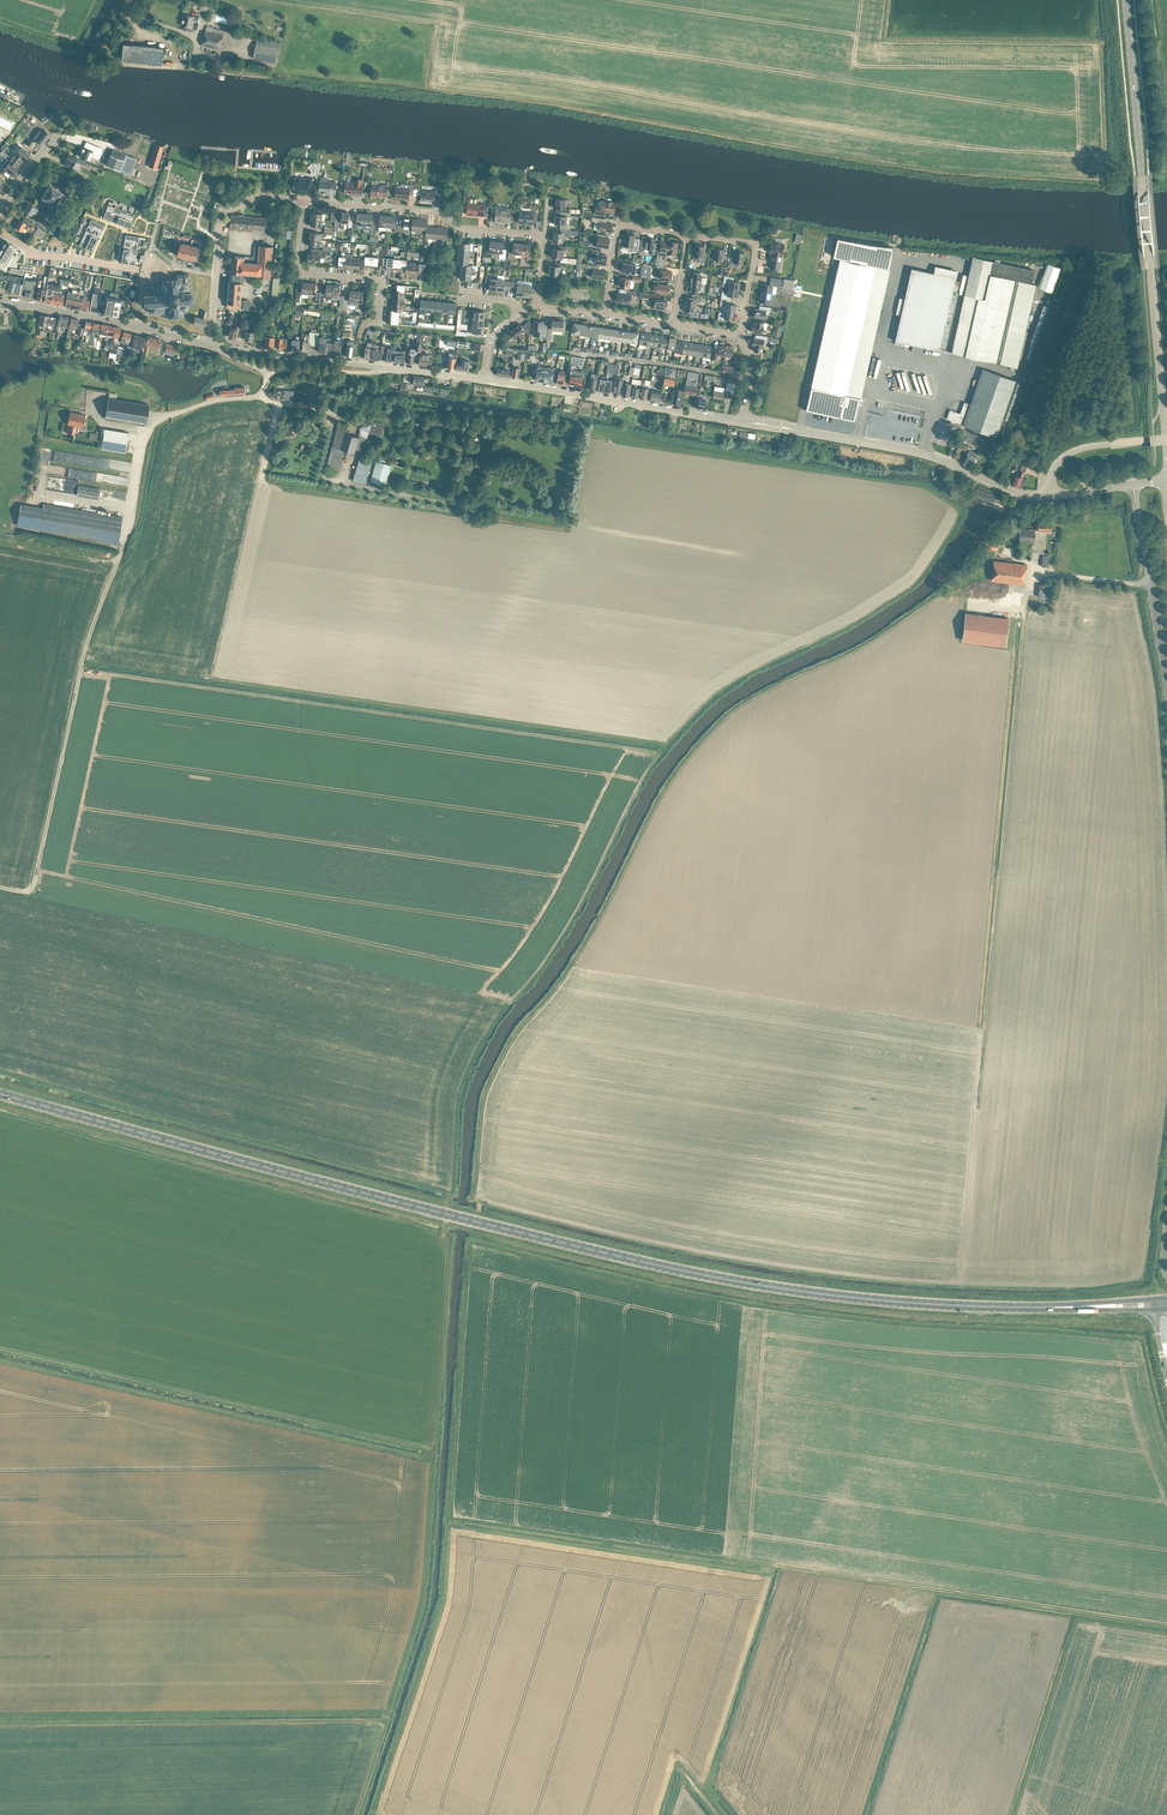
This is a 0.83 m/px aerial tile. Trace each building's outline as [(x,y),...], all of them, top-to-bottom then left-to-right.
[(215,3),(206,0),(205,6),(214,8),(215,3)] [(196,29),(198,22),(199,18),(184,14),(183,18),(181,26),(196,29)] [(220,50),(225,31),(214,28),(207,26),(202,46),(220,50)] [(277,63),(281,43),(257,38),(253,58),(277,63)] [(127,44),(127,42),(124,42),(123,44),(121,60),(161,65),(163,48),(127,44)] [(50,135),(45,131),(44,133),(39,130),(33,138),(35,139),(33,142),(30,139),(26,144),(37,152),(50,135)] [(18,134),(15,138),(21,143),(23,140),(19,137),(20,136),(18,134)] [(8,141),(3,148),(7,151),(12,144),(8,141)] [(155,144),(148,166),(157,169),(164,147),(155,144)] [(23,161),(25,159),(29,154),(21,147),(15,154),(14,153),(11,157),(20,164),(22,160),(23,161)] [(80,153),(79,154),(80,155),(79,157),(89,161),(91,156),(95,158),(98,153),(96,152),(93,151),(83,147),(81,153),(80,153)] [(33,156),(35,154),(28,148),(26,150),(33,156)] [(131,175),(135,163),(137,159),(113,149),(107,165),(131,175)] [(72,169),(73,167),(77,169),(80,163),(86,166),(88,162),(68,154),(65,161),(67,162),(66,165),(63,165),(72,169)] [(7,159),(1,167),(4,169),(12,176),(17,170),(15,169),(17,167),(20,164),(11,157),(8,160),(7,159)] [(69,183),(78,186),(82,188),(82,186),(86,188),(88,185),(83,183),(84,181),(81,179),(72,176),(69,183)] [(321,178),(321,182),(320,185),(319,185),(319,189),(320,189),(320,192),(336,193),(336,183),(328,183),(328,179),(327,177),(322,177),(321,178)] [(306,179),(301,178),(295,178),(294,189),(310,190),(311,178),(306,178),(306,179)] [(346,183),(346,188),(345,193),(357,194),(357,195),(362,195),(363,182),(363,180),(355,180),(355,184),(346,183)] [(388,186),(379,185),(380,181),(373,180),(372,196),(387,197),(388,186)] [(397,192),(396,198),(409,199),(409,194),(413,195),(414,189),(414,185),(408,184),(408,188),(401,188),(401,186),(401,185),(398,185),(398,186),(397,187),(397,192)] [(50,185),(42,198),(47,201),(54,205),(55,205),(58,207),(59,206),(65,196),(65,194),(62,193),(55,188),(50,185)] [(439,198),(440,192),(440,191),(436,191),(436,192),(422,191),(422,192),(418,192),(418,195),(422,196),(421,200),(435,201),(435,198),(439,198)] [(560,212),(571,213),(578,214),(579,210),(566,208),(567,200),(556,199),(555,208),(561,208),(560,212)] [(616,203),(602,201),(601,208),(596,207),(595,214),(598,214),(604,215),(605,211),(614,213),(616,203)] [(39,209),(34,206),(29,203),(24,211),(34,218),(39,209)] [(468,203),(468,207),(467,213),(475,214),(475,215),(484,216),(485,205),(468,203)] [(108,204),(103,217),(110,220),(115,207),(108,204)] [(115,207),(110,220),(116,223),(121,210),(115,207)] [(496,208),(496,214),(495,220),(504,220),(504,222),(510,222),(511,209),(496,208)] [(121,210),(116,223),(123,225),(128,212),(121,210)] [(571,213),(560,212),(556,211),(555,224),(566,225),(567,217),(570,217),(571,213)] [(128,212),(123,225),(129,228),(134,215),(128,212)] [(311,220),(322,221),(323,213),(312,212),(311,220)] [(353,221),(354,216),(350,216),(350,213),(342,212),(341,228),(344,229),(344,223),(349,224),(349,227),(353,227),(353,221)] [(533,213),(520,212),(519,212),(518,222),(526,223),(527,222),(537,223),(538,213),(533,212),(533,213)] [(365,225),(366,214),(358,213),(357,214),(354,214),(354,216),(353,221),(353,227),(353,228),(357,229),(357,224),(365,225)] [(253,232),(253,225),(254,224),(269,226),(269,218),(244,215),(245,215),(239,214),(240,215),(231,214),(230,228),(234,229),(234,230),(253,232)] [(376,230),(376,223),(372,223),(373,215),(366,214),(365,225),(372,226),(372,230),(376,230)] [(388,227),(389,216),(380,215),(380,223),(376,223),(376,230),(379,230),(380,227),(388,227)] [(399,233),(399,225),(395,225),(396,217),(389,216),(388,227),(395,228),(395,232),(399,233)] [(589,216),(589,220),(592,220),(595,221),(600,222),(599,230),(605,231),(611,232),(612,224),(607,223),(604,222),(604,219),(598,218),(593,217),(589,216)] [(399,225),(399,232),(403,232),(405,232),(406,229),(410,229),(411,224),(411,218),(404,217),(403,225),(399,225)] [(31,222),(29,221),(24,218),(22,221),(19,219),(14,227),(22,232),(24,227),(27,229),(31,222)] [(419,234),(420,219),(417,218),(417,219),(413,219),(411,231),(417,231),(416,234),(419,234)] [(91,219),(88,226),(100,232),(103,225),(91,219)] [(426,232),(427,220),(423,220),(423,219),(420,219),(419,234),(422,235),(422,232),(426,232)] [(433,239),(434,227),(430,227),(430,226),(427,225),(427,220),(426,232),(425,241),(429,241),(429,238),(433,239)] [(53,236),(48,233),(38,226),(34,232),(41,236),(42,237),(50,242),(53,236)] [(88,226),(85,232),(97,238),(100,232),(88,226)] [(440,242),(441,227),(438,226),(438,227),(434,227),(433,239),(437,239),(437,242),(440,242)] [(48,233),(53,236),(57,230),(52,227),(48,233)] [(441,227),(440,242),(443,242),(443,239),(447,240),(448,228),(444,228),(444,227),(441,227)] [(570,230),(567,229),(561,229),(561,233),(554,232),(553,241),(563,242),(563,237),(568,238),(568,234),(570,234),(570,230)] [(333,231),(325,230),(325,233),(310,232),(310,239),(321,240),(321,237),(324,237),(324,236),(327,237),(327,234),(338,235),(338,232),(333,231)] [(85,232),(82,238),(94,244),(97,238),(85,232)] [(608,235),(602,234),(598,233),(597,237),(598,237),(596,246),(608,248),(610,239),(608,239),(608,235)] [(638,252),(639,244),(640,239),(640,238),(640,240),(634,239),(635,236),(625,234),(623,249),(638,252)] [(126,235),(124,242),(138,244),(139,237),(126,235)] [(646,237),(646,241),(641,240),(639,251),(642,252),(645,250),(645,248),(649,249),(649,253),(655,254),(657,243),(653,242),(654,239),(646,237)] [(82,238),(79,245),(91,251),(94,244),(82,238)] [(811,387),(806,410),(855,421),(861,398),(846,394),(875,266),(889,269),(892,257),(893,247),(875,245),(837,238),(833,257),(840,259),(811,387)] [(178,256),(187,259),(197,261),(200,247),(199,247),(201,241),(193,239),(191,245),(181,242),(178,256)] [(320,243),(321,240),(310,239),(309,246),(324,247),(323,250),(326,250),(331,251),(332,247),(324,246),(324,243),(320,243)] [(496,252),(497,241),(490,241),(490,249),(486,249),(486,247),(485,256),(495,257),(496,252)] [(497,241),(496,252),(500,252),(499,258),(506,258),(507,249),(506,249),(506,251),(503,250),(504,242),(497,241)] [(655,265),(664,266),(666,255),(667,256),(667,254),(676,255),(678,242),(669,241),(669,244),(662,243),(660,252),(658,251),(655,265)] [(769,253),(772,253),(769,268),(780,270),(782,255),(783,255),(784,244),(776,242),(771,241),(769,253)] [(124,242),(123,248),(137,251),(138,244),(124,242)] [(459,249),(470,250),(470,243),(460,242),(459,249)] [(0,253),(0,266),(4,267),(13,252),(16,254),(17,251),(14,249),(15,247),(6,243),(0,253)] [(521,254),(522,244),(514,243),(513,247),(509,247),(508,258),(515,258),(516,254),(521,254)] [(522,244),(521,254),(527,255),(527,259),(533,260),(534,249),(530,249),(531,244),(522,244)] [(230,273),(244,274),(258,275),(257,278),(270,279),(273,246),(260,245),(260,246),(255,246),(254,257),(244,256),(244,257),(236,256),(236,258),(232,258),(230,273)] [(567,246),(564,246),(558,245),(558,249),(552,249),(551,257),(562,258),(563,251),(567,251),(567,246)] [(695,245),(694,256),(694,257),(700,257),(700,261),(705,262),(706,262),(706,260),(707,254),(703,253),(704,247),(695,245)] [(123,248),(122,255),(136,257),(137,251),(123,248)] [(715,248),(714,254),(714,260),(720,260),(719,264),(726,265),(727,257),(723,256),(724,250),(715,248)] [(326,250),(323,250),(313,249),(312,255),(308,254),(308,262),(320,263),(320,257),(324,258),(326,256),(326,250)] [(469,258),(470,250),(459,249),(459,257),(469,258)] [(601,250),(595,249),(593,249),(591,256),(596,257),(595,263),(606,264),(607,256),(600,254),(601,250)] [(729,266),(736,267),(736,263),(743,264),(744,253),(735,251),(734,258),(731,257),(729,266)] [(122,255),(121,262),(134,265),(136,257),(122,255)] [(973,256),(951,353),(1017,368),(1035,285),(1031,284),(1034,270),(973,256)] [(469,265),(469,258),(459,257),(458,264),(472,265),(469,265)] [(383,258),(382,266),(387,266),(386,270),(390,270),(390,268),(393,269),(394,259),(383,258)] [(550,265),(549,274),(555,275),(560,275),(561,266),(563,266),(567,267),(568,263),(562,263),(556,262),(555,266),(550,265)] [(600,266),(587,264),(577,262),(576,269),(579,269),(582,267),(593,269),(591,278),(603,279),(605,271),(599,270),(600,266)] [(636,264),(629,263),(623,262),(622,272),(635,274),(636,264)] [(472,272),(472,265),(458,264),(462,264),(461,271),(472,272)] [(21,265),(20,270),(11,268),(10,272),(23,274),(24,270),(33,271),(34,268),(21,265)] [(664,266),(655,265),(657,265),(656,272),(660,273),(659,278),(671,280),(672,271),(664,270),(665,267),(664,266)] [(846,394),(861,398),(889,269),(875,266),(846,394)] [(938,266),(938,273),(960,276),(961,269),(938,266)] [(534,269),(528,268),(526,268),(525,273),(528,273),(528,276),(536,277),(536,274),(533,274),(534,269)] [(956,278),(911,268),(895,341),(914,345),(912,351),(921,353),(922,347),(940,351),(956,278)] [(471,279),(472,272),(461,271),(461,279),(471,279)] [(691,282),(701,284),(703,277),(700,277),(701,273),(690,271),(689,278),(691,278),(691,282)] [(8,275),(7,275),(0,273),(0,288),(6,290),(21,294),(24,285),(23,284),(24,278),(8,275)] [(183,275),(176,275),(176,278),(176,279),(167,279),(167,280),(162,280),(162,285),(150,285),(150,289),(148,289),(146,291),(146,294),(143,294),(144,299),(144,305),(145,305),(145,306),(145,307),(146,308),(147,307),(149,309),(152,309),(152,313),(164,312),(164,316),(169,316),(169,317),(178,317),(178,316),(182,315),(182,311),(185,310),(187,308),(187,305),(188,304),(188,302),(189,302),(190,302),(191,301),(192,300),(193,299),(193,298),(193,297),(193,296),(193,295),(192,294),(192,293),(191,293),(191,292),(191,282),(189,282),(188,274),(186,274),(186,273),(183,273),(183,275)] [(241,301),(244,274),(230,273),(227,307),(240,309),(251,310),(254,304),(253,303),(251,302),(249,301),(247,300),(245,300),(244,300),(244,301),(241,301)] [(497,290),(498,279),(491,279),(491,277),(486,276),(485,284),(490,285),(489,289),(497,290)] [(729,288),(739,290),(740,282),(732,281),(732,277),(734,278),(734,277),(729,277),(725,276),(724,283),(729,284),(729,288)] [(629,288),(630,285),(631,279),(621,277),(619,286),(629,288)] [(782,279),(777,278),(771,277),(770,285),(763,284),(761,292),(762,292),(762,297),(760,296),(759,302),(770,304),(773,286),(781,287),(782,279)] [(61,279),(60,285),(59,288),(64,289),(65,286),(68,286),(69,281),(61,279)] [(509,289),(510,282),(505,281),(505,280),(498,279),(497,290),(504,291),(504,289),(509,289)] [(662,281),(656,280),(655,279),(654,283),(658,284),(656,292),(668,294),(670,285),(661,284),(662,281)] [(25,280),(22,295),(32,298),(35,284),(36,281),(32,280),(31,281),(25,280)] [(524,296),(525,285),(518,285),(518,282),(513,282),(512,289),(517,290),(516,295),(524,296)] [(700,290),(701,284),(691,282),(690,286),(688,285),(687,292),(697,293),(698,290),(700,290)] [(50,303),(53,290),(53,289),(54,286),(48,284),(44,301),(50,303)] [(344,309),(344,299),(345,296),(339,295),(340,285),(334,285),(333,295),(333,298),(333,299),(341,299),(340,309),(344,309)] [(525,285),(524,296),(531,297),(532,286),(525,285)] [(101,290),(102,288),(95,287),(94,293),(93,292),(90,311),(103,313),(104,305),(99,304),(99,300),(101,295),(101,290)] [(43,301),(45,290),(38,288),(36,299),(43,301)] [(738,297),(739,290),(729,288),(728,292),(722,291),(721,298),(729,300),(730,295),(738,297)] [(56,304),(59,291),(53,290),(50,303),(56,304)] [(80,309),(83,291),(81,290),(80,294),(79,294),(79,296),(77,296),(78,293),(68,292),(65,306),(80,309)] [(618,293),(617,302),(629,304),(631,295),(635,296),(636,291),(627,290),(626,294),(618,293)] [(59,291),(56,304),(62,306),(63,300),(64,295),(58,294),(59,291)] [(83,291),(80,309),(88,311),(90,301),(86,300),(87,292),(83,291)] [(356,303),(356,306),(363,306),(362,311),(367,311),(368,301),(363,301),(364,291),(357,291),(356,303)] [(110,315),(114,293),(111,292),(109,298),(106,297),(105,302),(99,300),(99,304),(104,305),(103,313),(110,315)] [(118,293),(114,293),(110,315),(118,316),(120,305),(124,306),(125,305),(126,301),(125,300),(121,300),(117,299),(118,293)] [(644,293),(643,298),(655,299),(653,307),(660,309),(663,310),(664,309),(666,309),(667,301),(659,300),(660,295),(644,293)] [(685,304),(696,306),(697,301),(701,302),(702,295),(692,294),(691,298),(686,297),(685,304)] [(728,304),(729,300),(721,298),(720,305),(722,306),(721,310),(725,310),(735,312),(736,305),(728,304)] [(427,311),(428,301),(421,300),(420,311),(427,311)] [(434,312),(435,301),(428,301),(427,311),(434,312)] [(434,312),(441,313),(442,302),(435,301),(434,312)] [(448,313),(449,302),(442,302),(441,313),(448,313)] [(449,302),(448,313),(456,314),(457,303),(449,302)] [(695,310),(696,306),(685,304),(684,311),(689,312),(689,316),(699,318),(700,311),(695,310)] [(754,317),(765,319),(765,314),(770,315),(771,307),(763,306),(762,310),(755,309),(755,313),(754,314),(753,316),(754,317)] [(304,314),(304,309),(303,309),(303,308),(296,307),(295,315),(302,316),(302,314),(304,314)] [(195,316),(193,324),(203,327),(207,311),(203,310),(201,318),(195,316)] [(734,319),(735,312),(725,310),(724,315),(719,314),(718,321),(727,322),(726,322),(726,318),(734,319)] [(473,318),(484,319),(484,312),(474,311),(473,318)] [(41,314),(40,320),(39,324),(53,328),(56,317),(41,314)] [(58,321),(57,325),(63,326),(66,327),(67,326),(67,323),(68,317),(59,315),(58,321)] [(78,319),(71,318),(67,337),(71,337),(72,328),(76,329),(78,319)] [(483,326),(484,319),(473,318),(473,325),(483,326)] [(563,331),(563,327),(564,321),(553,320),(552,325),(548,325),(546,343),(551,344),(553,329),(563,331)] [(91,336),(93,322),(86,321),(85,331),(88,331),(87,335),(91,336)] [(245,323),(241,322),(240,326),(244,326),(243,329),(247,330),(249,322),(245,321),(245,323)] [(520,324),(510,332),(513,336),(515,338),(516,338),(519,341),(525,336),(522,333),(525,331),(529,336),(530,330),(530,323),(529,321),(525,324),(522,326),(520,324)] [(534,321),(534,330),(538,330),(538,336),(546,337),(547,329),(542,328),(543,322),(534,321)] [(763,329),(766,330),(767,323),(757,321),(757,325),(753,324),(753,328),(751,328),(751,330),(752,331),(752,332),(762,334),(763,329)] [(93,345),(94,339),(95,334),(98,334),(100,324),(93,322),(91,336),(89,344),(93,345)] [(239,329),(240,324),(235,323),(234,329),(231,328),(229,336),(236,338),(238,329),(239,329)] [(106,334),(108,325),(101,324),(99,333),(106,334)] [(106,334),(105,339),(107,340),(108,335),(112,336),(114,326),(108,325),(106,334)] [(482,333),(483,326),(473,325),(472,333),(482,333)] [(592,326),(587,325),(585,335),(592,336),(593,326),(592,326)] [(112,341),(110,351),(117,352),(118,346),(114,345),(115,341),(116,336),(119,337),(120,334),(121,329),(121,328),(115,326),(114,332),(112,341)] [(592,336),(591,340),(598,341),(598,337),(600,327),(593,326),(592,336)] [(626,331),(621,330),(620,330),(619,330),(618,340),(624,341),(626,331)] [(122,339),(121,342),(124,343),(128,344),(129,342),(129,339),(131,334),(123,331),(122,337),(121,339),(122,339)] [(255,332),(247,331),(245,340),(253,341),(255,332)] [(317,347),(318,341),(319,333),(310,332),(310,336),(306,335),(306,340),(303,340),(302,350),(308,350),(309,346),(317,347)] [(646,345),(648,334),(641,332),(639,344),(646,345)] [(266,333),(265,346),(274,347),(276,334),(266,333)] [(134,334),(132,340),(131,344),(128,344),(125,355),(130,356),(131,351),(139,353),(140,349),(143,350),(146,338),(134,334)] [(653,347),(655,335),(648,334),(646,345),(653,347)] [(661,348),(662,336),(655,335),(653,347),(661,348)] [(768,336),(764,336),(758,335),(757,338),(753,338),(753,341),(752,342),(752,344),(752,345),(752,346),(755,346),(754,351),(762,352),(763,343),(767,343),(768,336)] [(144,349),(143,353),(147,354),(148,350),(150,350),(151,352),(153,351),(153,353),(156,353),(159,351),(158,349),(159,345),(160,339),(148,336),(146,342),(144,349)] [(668,349),(670,337),(662,336),(661,348),(668,349)] [(674,352),(677,338),(670,337),(668,349),(675,350),(674,352)] [(278,338),(277,342),(277,348),(287,349),(288,339),(278,338)] [(681,353),(683,342),(676,340),(677,338),(674,352),(681,353)] [(292,339),(292,343),(291,349),(299,349),(300,340),(292,339)] [(320,339),(318,352),(326,352),(327,340),(320,339)] [(335,339),(334,347),(334,353),(340,354),(342,340),(335,339)] [(327,340),(326,352),(333,353),(334,341),(327,340)] [(372,343),(368,342),(367,347),(365,347),(364,358),(370,358),(371,353),(372,343)] [(689,355),(690,343),(683,342),(681,353),(689,355)] [(373,343),(372,353),(371,359),(379,360),(380,349),(376,349),(377,344),(373,343)] [(481,344),(475,343),(473,343),(472,350),(480,351),(481,344)] [(696,356),(698,344),(690,343),(689,355),(696,356)] [(167,344),(165,350),(164,352),(173,354),(175,346),(167,344)] [(703,357),(705,345),(698,344),(696,356),(703,357)] [(717,360),(718,355),(724,356),(726,345),(719,344),(718,351),(714,350),(712,359),(717,360)] [(705,345),(703,357),(710,358),(712,346),(705,345)] [(726,345),(724,356),(731,357),(730,362),(735,363),(736,354),(732,353),(733,346),(726,345)] [(382,346),(381,347),(381,353),(386,354),(385,360),(392,361),(393,349),(385,348),(386,346),(382,346)] [(407,363),(413,364),(415,349),(409,348),(407,363)] [(392,355),(392,361),(394,361),(405,362),(405,357),(406,355),(406,351),(401,350),(401,351),(393,350),(392,355)] [(420,353),(420,358),(419,364),(431,366),(432,359),(429,359),(429,355),(420,353)] [(456,354),(450,353),(448,368),(454,369),(456,354)] [(579,365),(580,357),(580,359),(571,358),(571,363),(579,365)] [(580,357),(579,365),(583,365),(583,363),(586,364),(587,358),(580,357)] [(463,359),(462,359),(461,364),(457,363),(456,369),(467,371),(469,361),(463,360),(463,359)] [(616,369),(616,365),(608,363),(608,364),(607,371),(613,372),(613,373),(614,373),(614,369),(616,369)] [(723,365),(722,371),(733,373),(734,367),(723,365)] [(510,377),(512,367),(505,366),(504,370),(498,369),(497,375),(510,377)] [(544,382),(546,368),(537,367),(535,380),(544,382)] [(665,375),(666,368),(660,367),(660,370),(657,370),(656,374),(665,375)] [(665,376),(665,377),(664,384),(674,386),(676,376),(675,376),(677,369),(667,367),(666,368),(665,375),(665,376)] [(546,368),(544,382),(552,383),(554,369),(546,368)] [(950,410),(947,419),(963,424),(963,425),(996,437),(1016,381),(982,369),(970,404),(964,402),(960,414),(950,410)] [(561,370),(560,372),(559,372),(557,384),(564,385),(564,384),(567,384),(569,375),(565,374),(565,371),(561,370)] [(575,385),(578,371),(571,370),(569,384),(575,385)] [(578,371),(575,385),(582,387),(584,372),(578,371)] [(694,388),(695,384),(695,382),(691,381),(691,378),(697,380),(699,373),(688,371),(685,386),(686,386),(685,393),(696,395),(697,388),(694,388)] [(592,373),(590,383),(589,389),(596,390),(598,375),(592,373)] [(425,378),(414,376),(413,384),(424,386),(425,378)] [(615,387),(613,393),(620,394),(621,389),(623,380),(622,379),(622,378),(616,377),(615,387)] [(604,392),(606,380),(599,379),(597,391),(604,392)] [(640,385),(640,388),(641,388),(641,392),(640,398),(647,399),(649,390),(648,390),(650,380),(646,379),(645,380),(643,380),(641,379),(640,385)] [(606,380),(604,392),(610,393),(612,381),(606,380)] [(624,382),(624,384),(622,395),(629,396),(631,383),(624,382)] [(726,391),(734,392),(735,384),(727,382),(726,391)] [(632,391),(631,397),(638,398),(639,392),(640,388),(640,385),(634,384),(633,386),(632,391)] [(725,388),(715,386),(713,398),(723,399),(725,388)] [(220,390),(221,396),(246,395),(245,387),(235,388),(235,389),(220,390)] [(682,406),(684,393),(685,390),(677,389),(676,395),(675,404),(682,406)] [(271,399),(286,401),(287,397),(291,398),(292,391),(285,390),(285,391),(275,390),(274,396),(271,396),(271,399)] [(649,390),(647,399),(660,402),(662,392),(652,391),(649,390)] [(315,391),(315,394),(311,393),(310,400),(319,401),(321,392),(315,391)] [(354,408),(356,402),(356,399),(350,398),(350,400),(335,396),(332,408),(344,411),(345,406),(354,408)] [(105,417),(146,424),(149,405),(108,398),(105,417)] [(698,399),(698,402),(697,408),(706,410),(708,401),(698,399)] [(390,403),(389,411),(396,412),(395,414),(401,415),(403,405),(390,403)] [(85,415),(70,412),(68,424),(67,432),(74,434),(76,425),(83,427),(85,415)] [(423,424),(424,416),(416,415),(415,423),(423,424)] [(372,422),(368,421),(362,420),(360,429),(361,429),(359,437),(346,433),(347,430),(347,429),(348,425),(339,422),(327,467),(339,471),(345,451),(362,455),(369,432),(376,434),(378,428),(371,426),(372,422)] [(963,437),(965,430),(959,428),(957,434),(963,437)] [(101,448),(125,452),(129,433),(104,429),(101,448)] [(100,431),(96,431),(95,434),(90,433),(89,439),(98,441),(100,431)] [(984,440),(974,436),(971,443),(981,448),(984,440)] [(963,463),(963,464),(968,466),(971,467),(975,458),(979,459),(980,455),(977,454),(977,453),(969,450),(963,463)] [(360,458),(354,481),(365,485),(372,461),(360,458)] [(376,462),(371,482),(385,486),(391,466),(376,462)] [(1027,468),(1021,466),(1018,473),(1017,473),(1016,475),(1015,474),(1011,485),(1018,488),(1020,484),(1024,486),(1026,479),(1022,478),(1024,472),(1025,473),(1027,468)] [(100,489),(79,485),(77,495),(98,499),(100,489)] [(974,495),(993,501),(995,495),(977,488),(974,495)] [(371,493),(374,498),(379,495),(376,489),(371,493)] [(21,504),(17,526),(39,530),(101,540),(101,542),(118,544),(123,516),(44,503),(43,507),(21,504)] [(1051,531),(1051,528),(1051,522),(1037,522),(1037,531),(1051,531)] [(1019,528),(1019,534),(1019,540),(1034,541),(1035,529),(1019,528)] [(1027,565),(1021,564),(994,561),(991,581),(1024,585),(1027,565)] [(974,579),(968,586),(972,589),(978,583),(974,579)] [(1048,598),(1049,585),(1039,584),(1038,596),(1048,598)] [(1008,619),(966,614),(963,640),(1005,645),(1008,619)]
